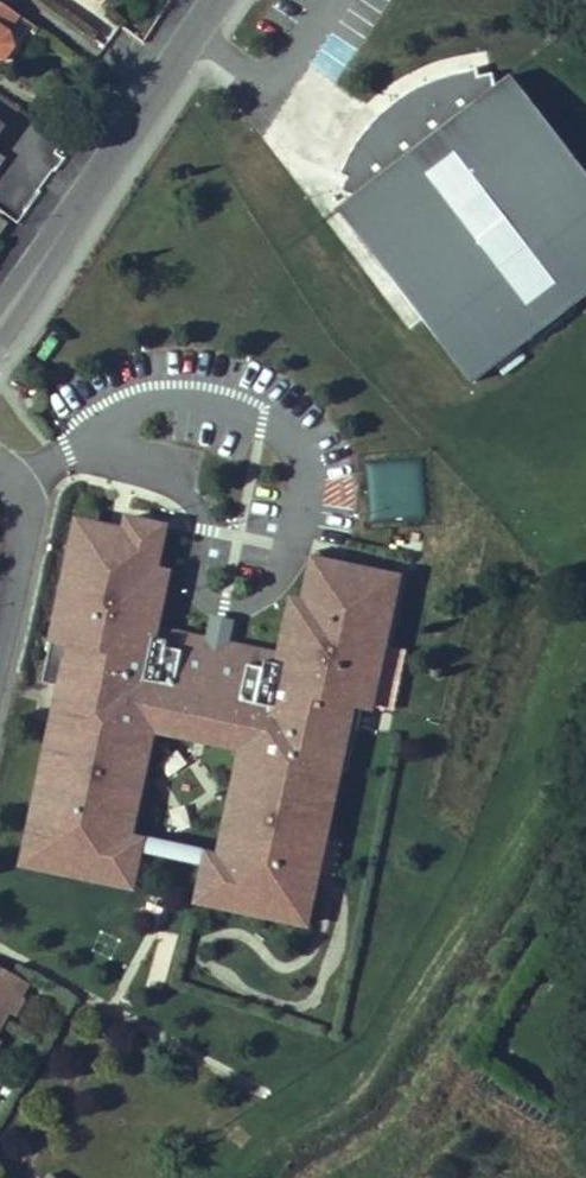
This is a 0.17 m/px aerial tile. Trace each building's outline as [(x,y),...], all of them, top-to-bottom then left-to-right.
[(2,62),(12,47),(9,36),(0,30),(12,11),(0,3),(0,62),(2,62)] [(9,36),(22,18),(12,11),(0,30),(9,36)] [(470,389),(522,352),(516,343),(585,294),(585,174),(513,71),(494,84),(474,56),(329,158),(354,194),(339,205),(470,389)] [(366,523),(425,522),(425,459),(366,460),(366,523)] [(126,527),(80,518),(49,679),(63,682),(28,863),(141,886),(152,835),(139,831),(160,726),(246,743),(225,849),(212,846),(202,898),(316,918),(359,701),(373,703),(400,570),(309,552),(301,594),(293,593),(282,650),(162,622),(172,569),(160,567),(168,524),(128,516),(126,527)] [(6,1014),(13,1017),(23,1000),(20,998),(12,994),(20,981),(0,969),(0,1024),(6,1014)] [(28,985),(20,981),(12,994),(20,998),(28,985)]
